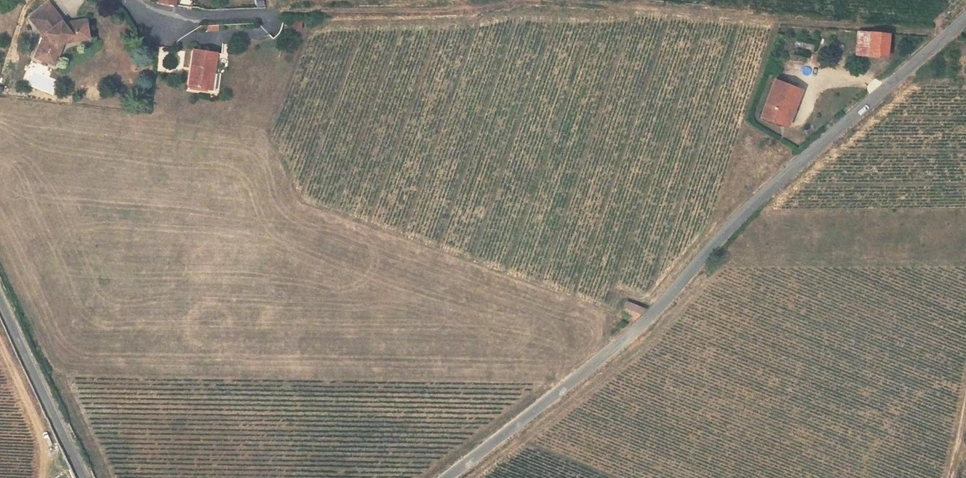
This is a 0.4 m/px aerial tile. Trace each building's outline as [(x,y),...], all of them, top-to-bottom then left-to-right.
[(162,8),(178,8),(178,0),(161,0),(162,8)] [(59,39),(60,45),(76,44),(75,34),(79,34),(78,23),(61,26),(56,28),(53,24),(55,23),(42,4),(22,16),(34,35),(29,46),(33,47),(28,58),(43,64),(48,54),(45,53),(51,44),(59,39)] [(869,55),(870,32),(858,31),(856,54),(869,55)] [(889,34),(870,32),(869,55),(888,56),(889,34)] [(45,53),(48,54),(52,45),(60,45),(59,39),(51,44),(45,53)] [(186,93),(205,95),(207,79),(211,79),(214,58),(191,55),(186,93)] [(785,108),(790,110),(798,89),(775,80),(761,117),(779,124),(785,108)] [(793,111),(790,110),(785,108),(779,124),(787,127),(793,111)] [(634,319),(644,309),(626,302),(622,314),(627,316),(634,319)]
